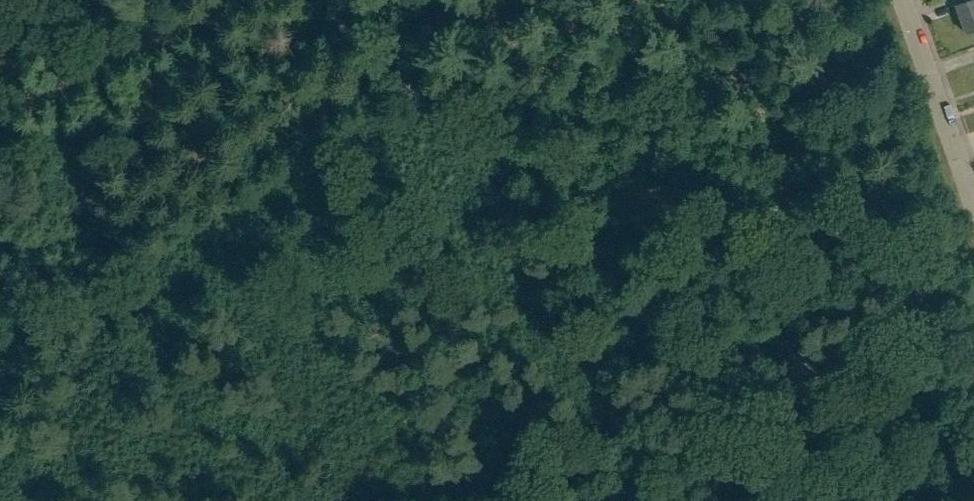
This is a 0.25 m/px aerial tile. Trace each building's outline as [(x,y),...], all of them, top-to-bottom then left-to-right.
[(956,6),(966,33),(973,30),(973,0),(972,0),(956,6)]
